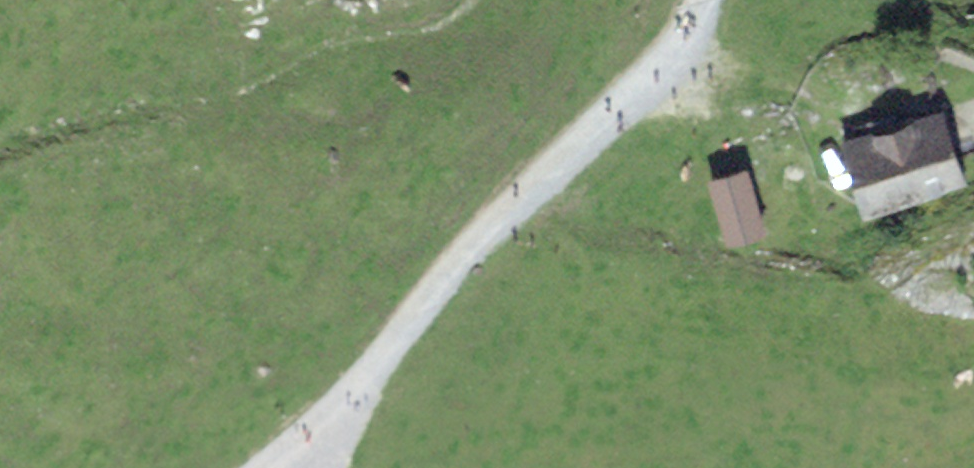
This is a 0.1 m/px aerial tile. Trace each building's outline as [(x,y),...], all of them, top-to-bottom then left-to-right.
[(941,112),(836,141),(857,215),(961,186),(941,112)] [(745,163),(710,174),(730,239),(765,228),(745,163)]
